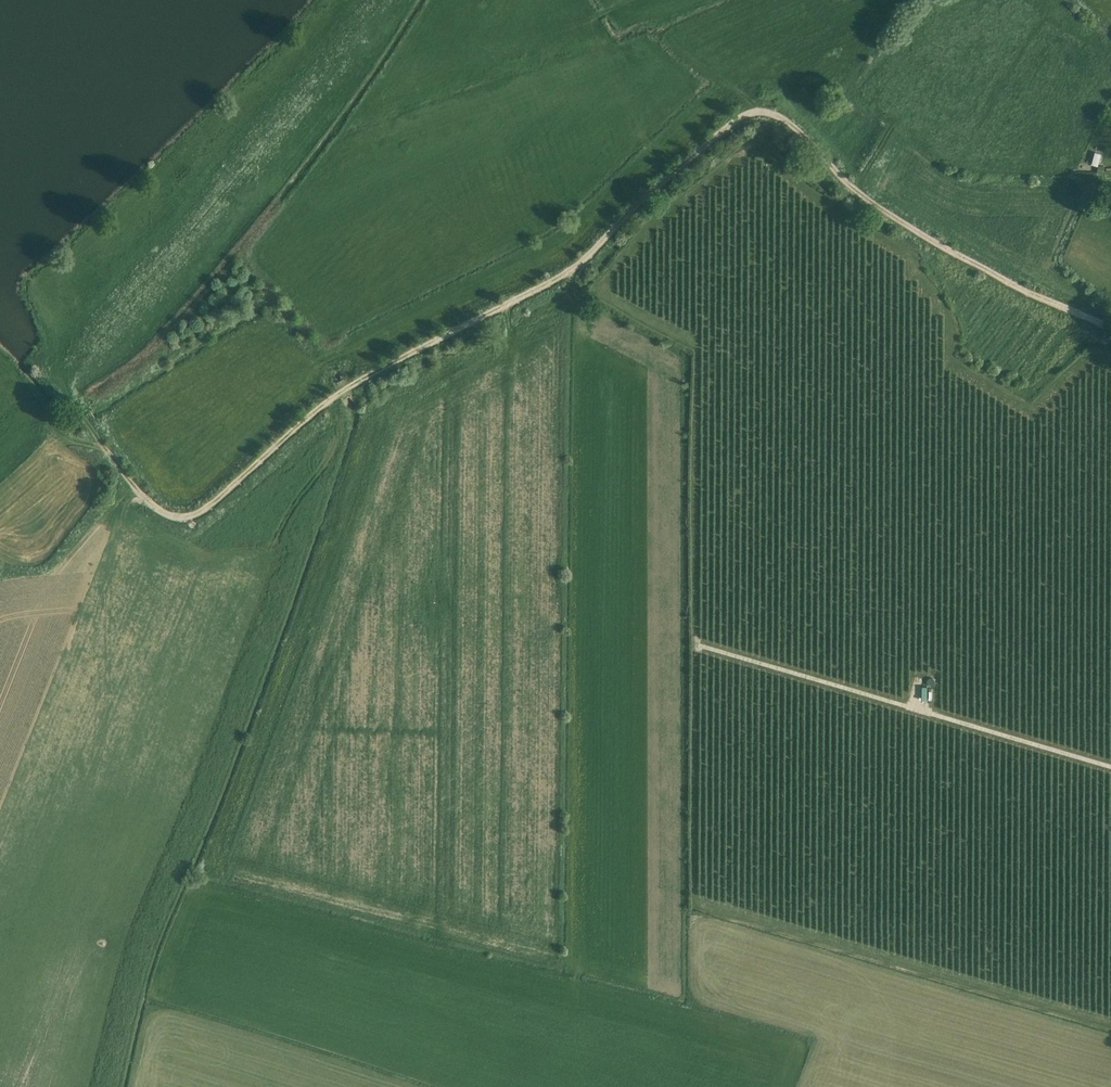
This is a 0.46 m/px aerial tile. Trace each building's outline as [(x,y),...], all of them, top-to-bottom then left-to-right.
[(1094,151),(1092,165),(1101,166),(1102,152),(1094,151)]
